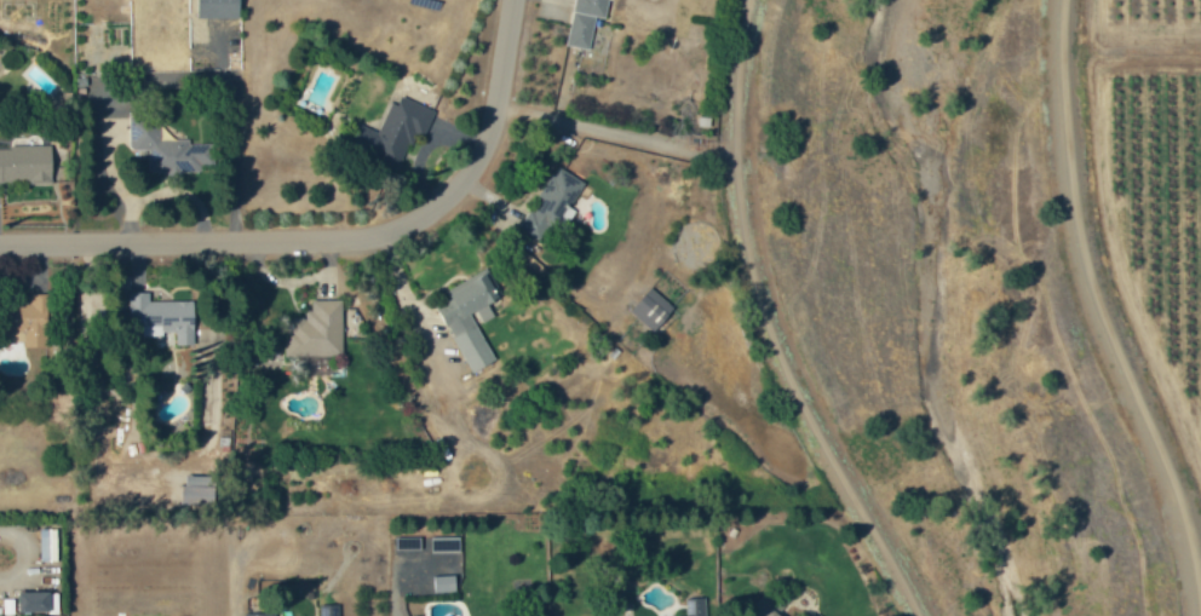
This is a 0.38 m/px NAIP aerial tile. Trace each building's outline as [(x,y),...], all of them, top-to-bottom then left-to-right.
[(590,49),(595,16),(609,18),(612,0),(577,0),(570,46),(590,49)] [(435,111),(390,97),(381,125),(359,118),(352,139),(374,147),(370,157),(399,166),(406,144),(423,149),(431,124),(431,123),(435,111)] [(129,150),(148,150),(148,172),(209,172),(209,143),(189,143),(189,139),(161,139),(161,117),(129,117),(129,150)] [(29,183),(29,184),(52,184),(53,147),(0,146),(0,182),(29,183)] [(593,187),(556,166),(539,196),(545,199),(531,225),(544,232),(548,225),(556,230),(563,218),(573,224),(593,187)] [(493,363),(473,313),(478,311),(482,322),(494,317),(489,303),(493,302),(485,281),(438,300),(468,373),(493,363)] [(629,312),(653,332),(674,307),(650,287),(629,312)] [(194,300),(150,301),(150,292),(129,292),(129,317),(140,317),(140,335),(176,334),(176,345),(195,344),(194,300)] [(46,346),(46,314),(52,314),(52,293),(29,293),(29,305),(9,305),(9,341),(24,341),(24,347),(46,346)] [(285,333),(285,355),(342,355),(343,300),(308,299),(308,317),(294,317),(294,333),(285,333)] [(181,505),(214,505),(215,485),(181,485),(181,505)] [(57,528),(40,528),(40,561),(57,561),(57,528)] [(434,576),(434,592),(456,592),(456,576),(434,576)] [(792,615),(767,591),(754,605),(766,615),(791,615),(792,615)] [(706,597),(686,597),(686,615),(707,615),(706,597)] [(340,604),(319,605),(320,615),(340,615),(340,604)]
